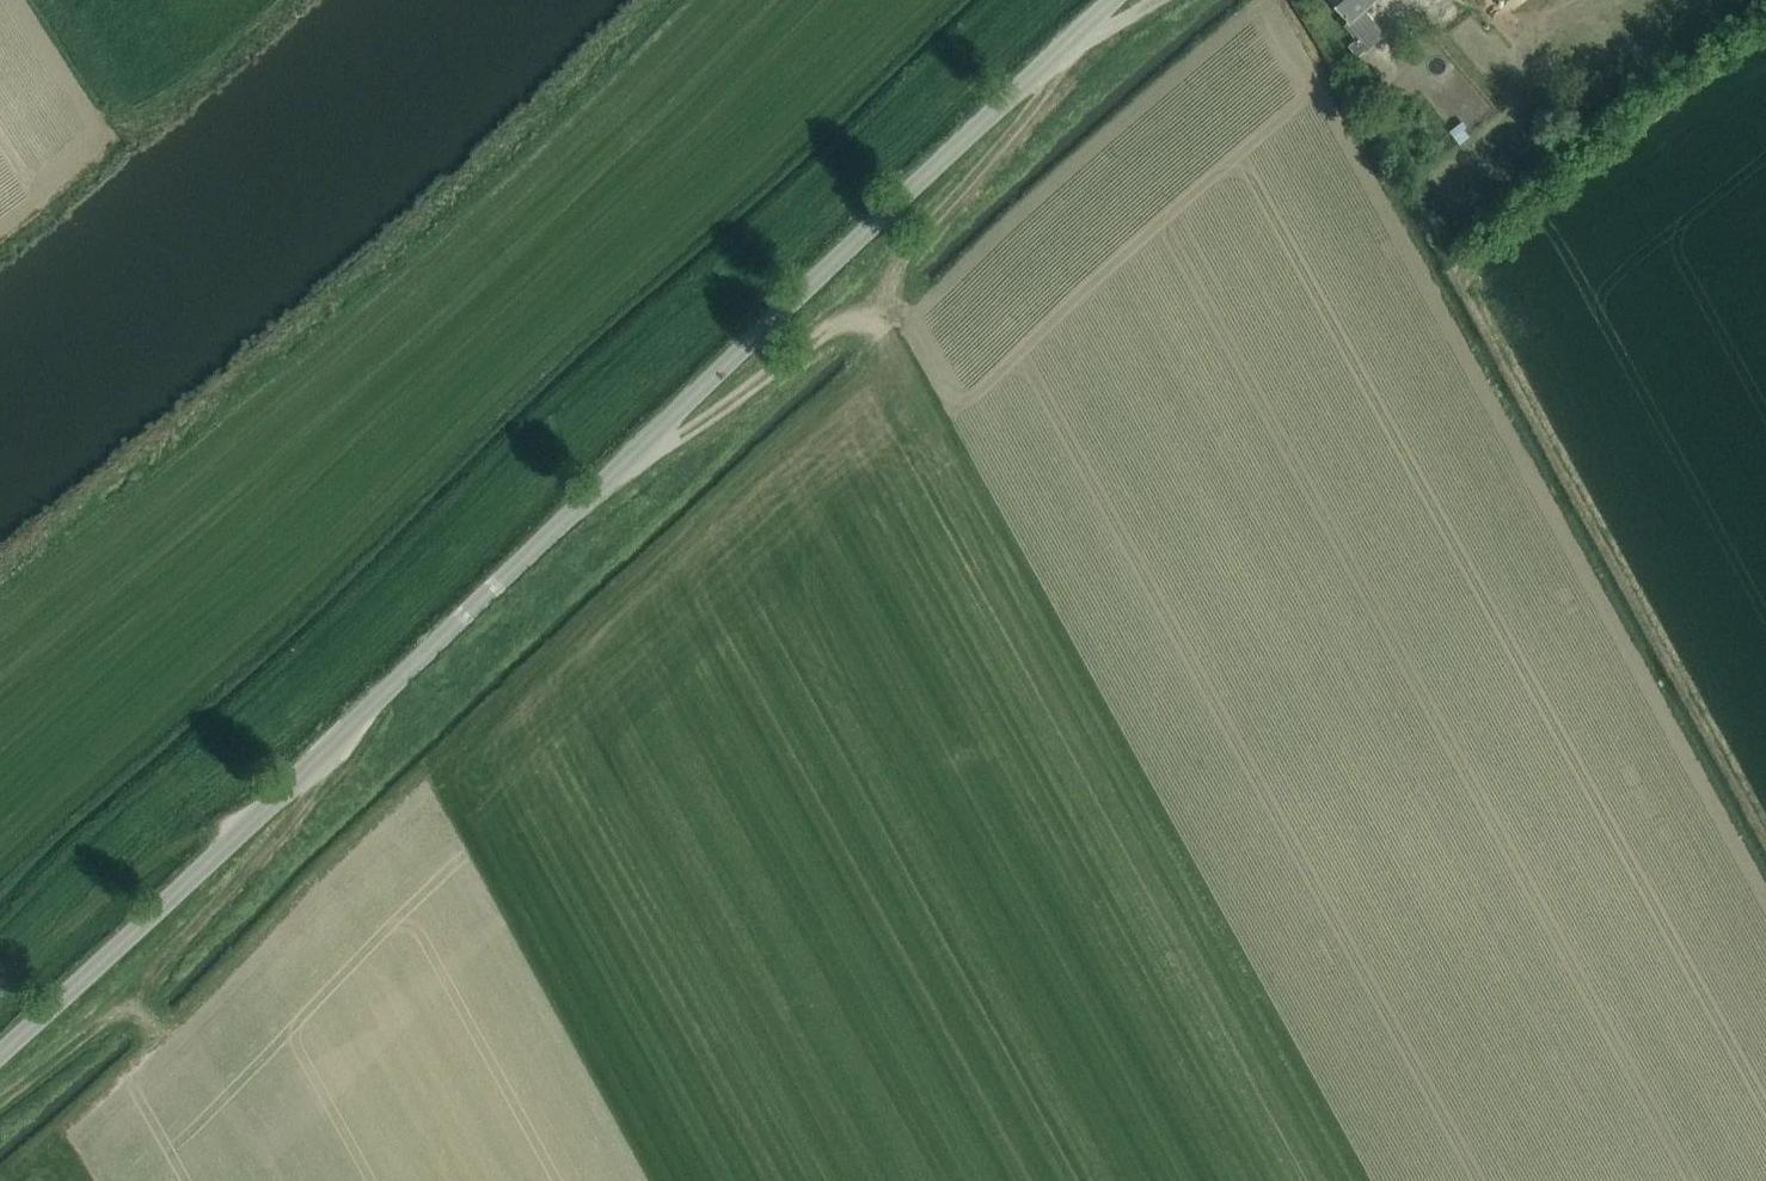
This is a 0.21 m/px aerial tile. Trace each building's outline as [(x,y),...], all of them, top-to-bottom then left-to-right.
[(1333,4),(1346,19),(1341,23),(1363,49),(1382,33),(1362,7),(1370,0),(1330,0),(1333,4)] [(1432,19),(1417,1),(1391,24),(1406,41),(1432,19)]
